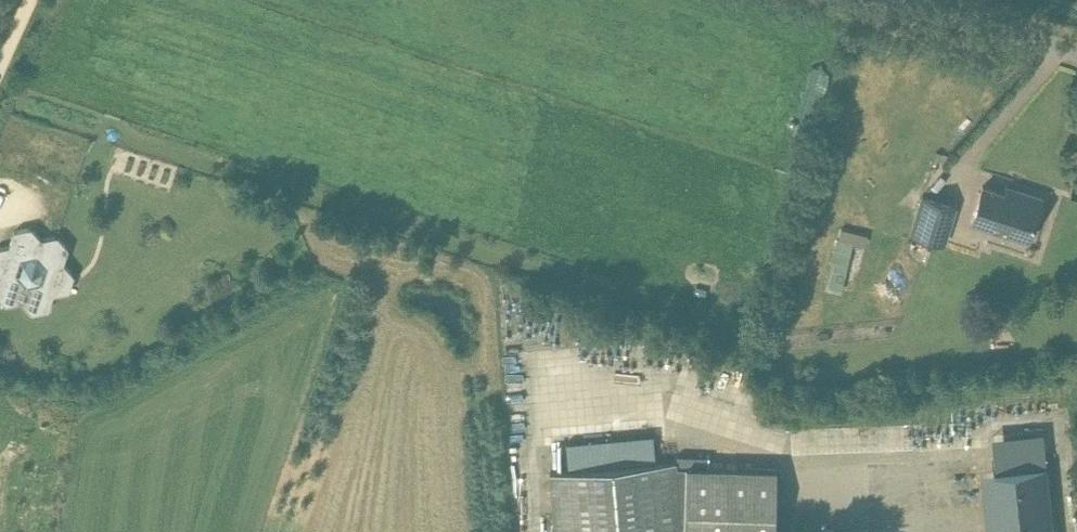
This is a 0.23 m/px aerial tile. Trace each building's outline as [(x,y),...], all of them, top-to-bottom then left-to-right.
[(1019,197),(983,186),(971,222),(1027,240),(1041,197),(1021,191),(1019,197)] [(958,205),(921,193),(908,232),(945,244),(958,205)] [(31,227),(14,230),(9,246),(0,248),(0,299),(5,305),(21,302),(32,313),(49,310),(53,295),(69,291),(74,275),(64,263),(69,248),(57,235),(42,239),(31,227)] [(826,285),(843,289),(855,240),(839,235),(826,285)] [(552,463),(558,531),(759,531),(752,445),(552,463)] [(1046,466),(1044,466),(1043,453),(995,458),(996,470),(997,471),(994,471),(996,493),(1000,531),(1053,531),(1046,466)]
